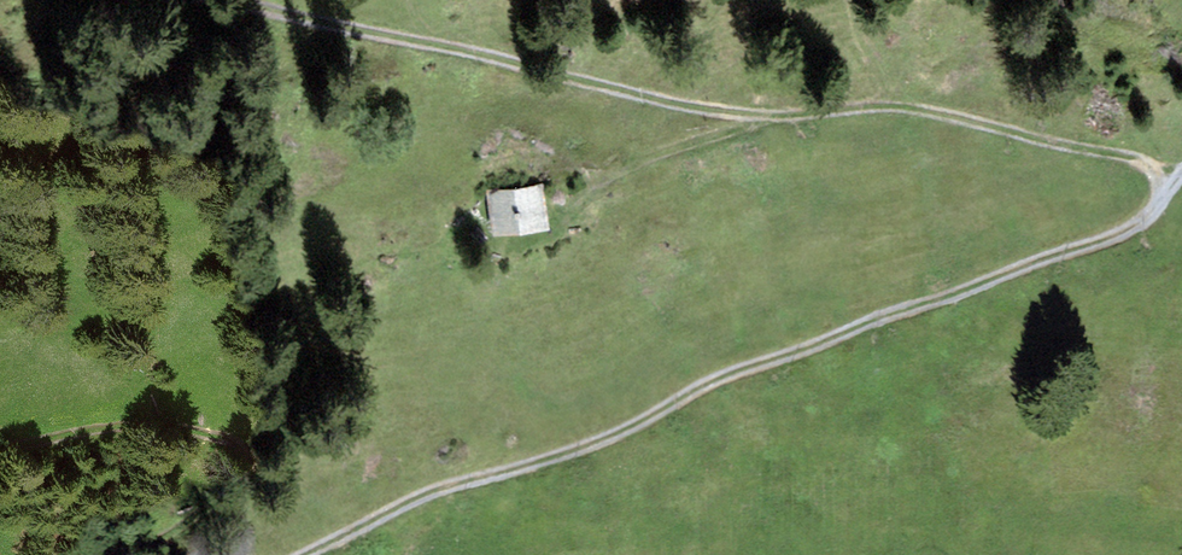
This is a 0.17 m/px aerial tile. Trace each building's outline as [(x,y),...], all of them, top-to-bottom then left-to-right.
[(544,183),(485,190),(491,238),(550,231),(544,183)]
